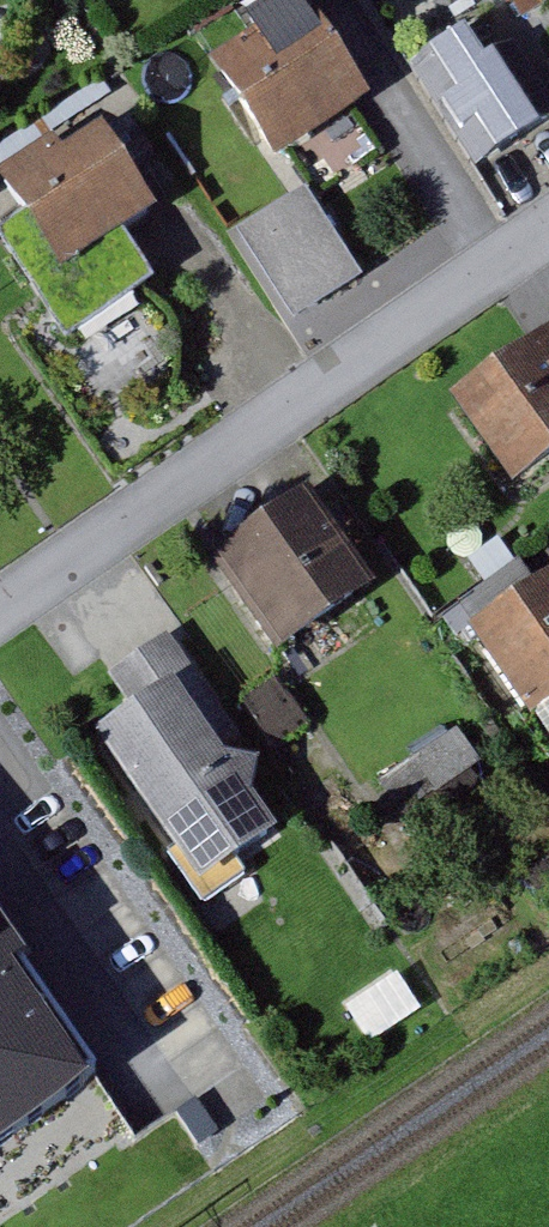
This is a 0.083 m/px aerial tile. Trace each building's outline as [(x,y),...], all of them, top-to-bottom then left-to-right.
[(529,26),(548,12),(548,0),(511,0),(529,26)] [(222,75),(279,160),(373,97),(316,13),(222,75)] [(424,45),(466,160),(536,134),(494,20),(424,45)] [(19,190),(75,274),(169,212),(113,127),(19,190)] [(298,321),(366,277),(309,187),(240,231),(298,321)] [(0,224),(0,228),(41,290),(68,273),(25,208),(0,224)] [(465,414),(529,503),(548,488),(548,354),(465,414)] [(326,508),(226,575),(285,661),(385,594),(326,508)] [(493,643),(548,726),(548,606),(493,643)] [(113,750),(216,905),(301,849),(171,654),(126,684),(153,724),(113,750)] [(454,730),(390,785),(421,821),(485,766),(454,730)] [(82,1089),(0,970),(0,1145),(82,1089)]
